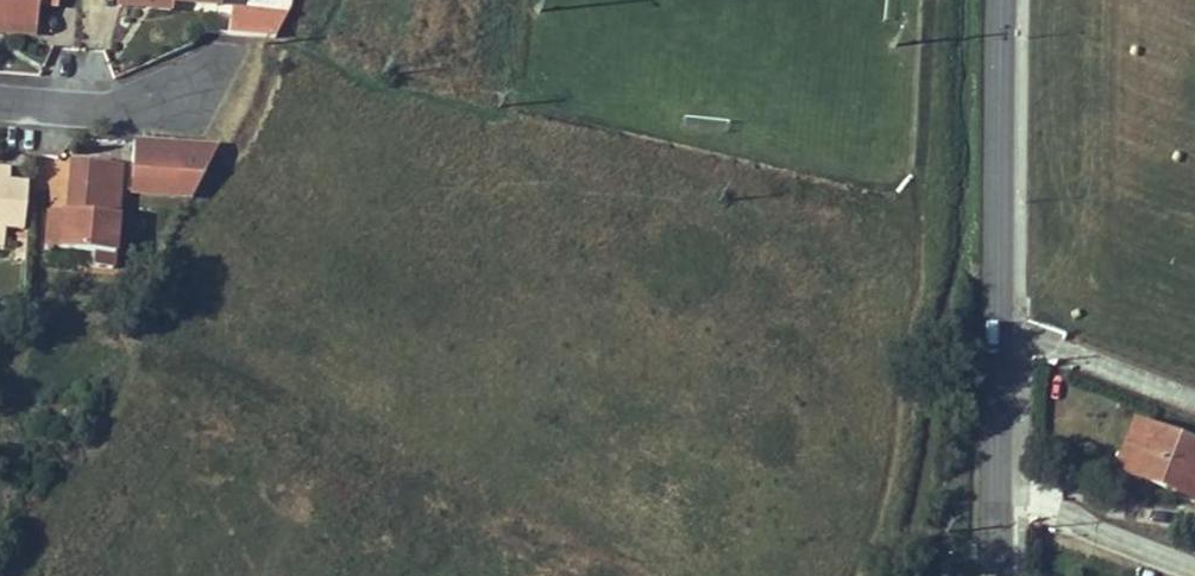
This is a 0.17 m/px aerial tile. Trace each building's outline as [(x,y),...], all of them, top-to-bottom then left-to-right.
[(37,28),(39,5),(58,7),(59,0),(0,0),(0,25),(37,28)] [(120,5),(172,9),(173,1),(172,0),(120,0),(120,5)] [(230,11),(229,22),(280,28),(286,17),(230,11)] [(229,22),(227,34),(275,39),(280,28),(229,22)] [(37,28),(0,25),(0,33),(37,36),(37,28)] [(202,198),(206,141),(131,136),(128,194),(202,198)] [(67,214),(48,213),(44,250),(83,253),(83,248),(93,249),(93,254),(92,268),(113,270),(121,167),(71,163),(67,214)] [(9,182),(10,172),(0,172),(0,181),(9,182)] [(3,246),(5,227),(24,229),(28,186),(9,184),(9,182),(0,181),(0,246),(3,246)] [(1121,469),(1183,494),(1194,499),(1194,445),(1139,423),(1121,469)] [(954,542),(944,541),(943,552),(953,553),(954,542)]
